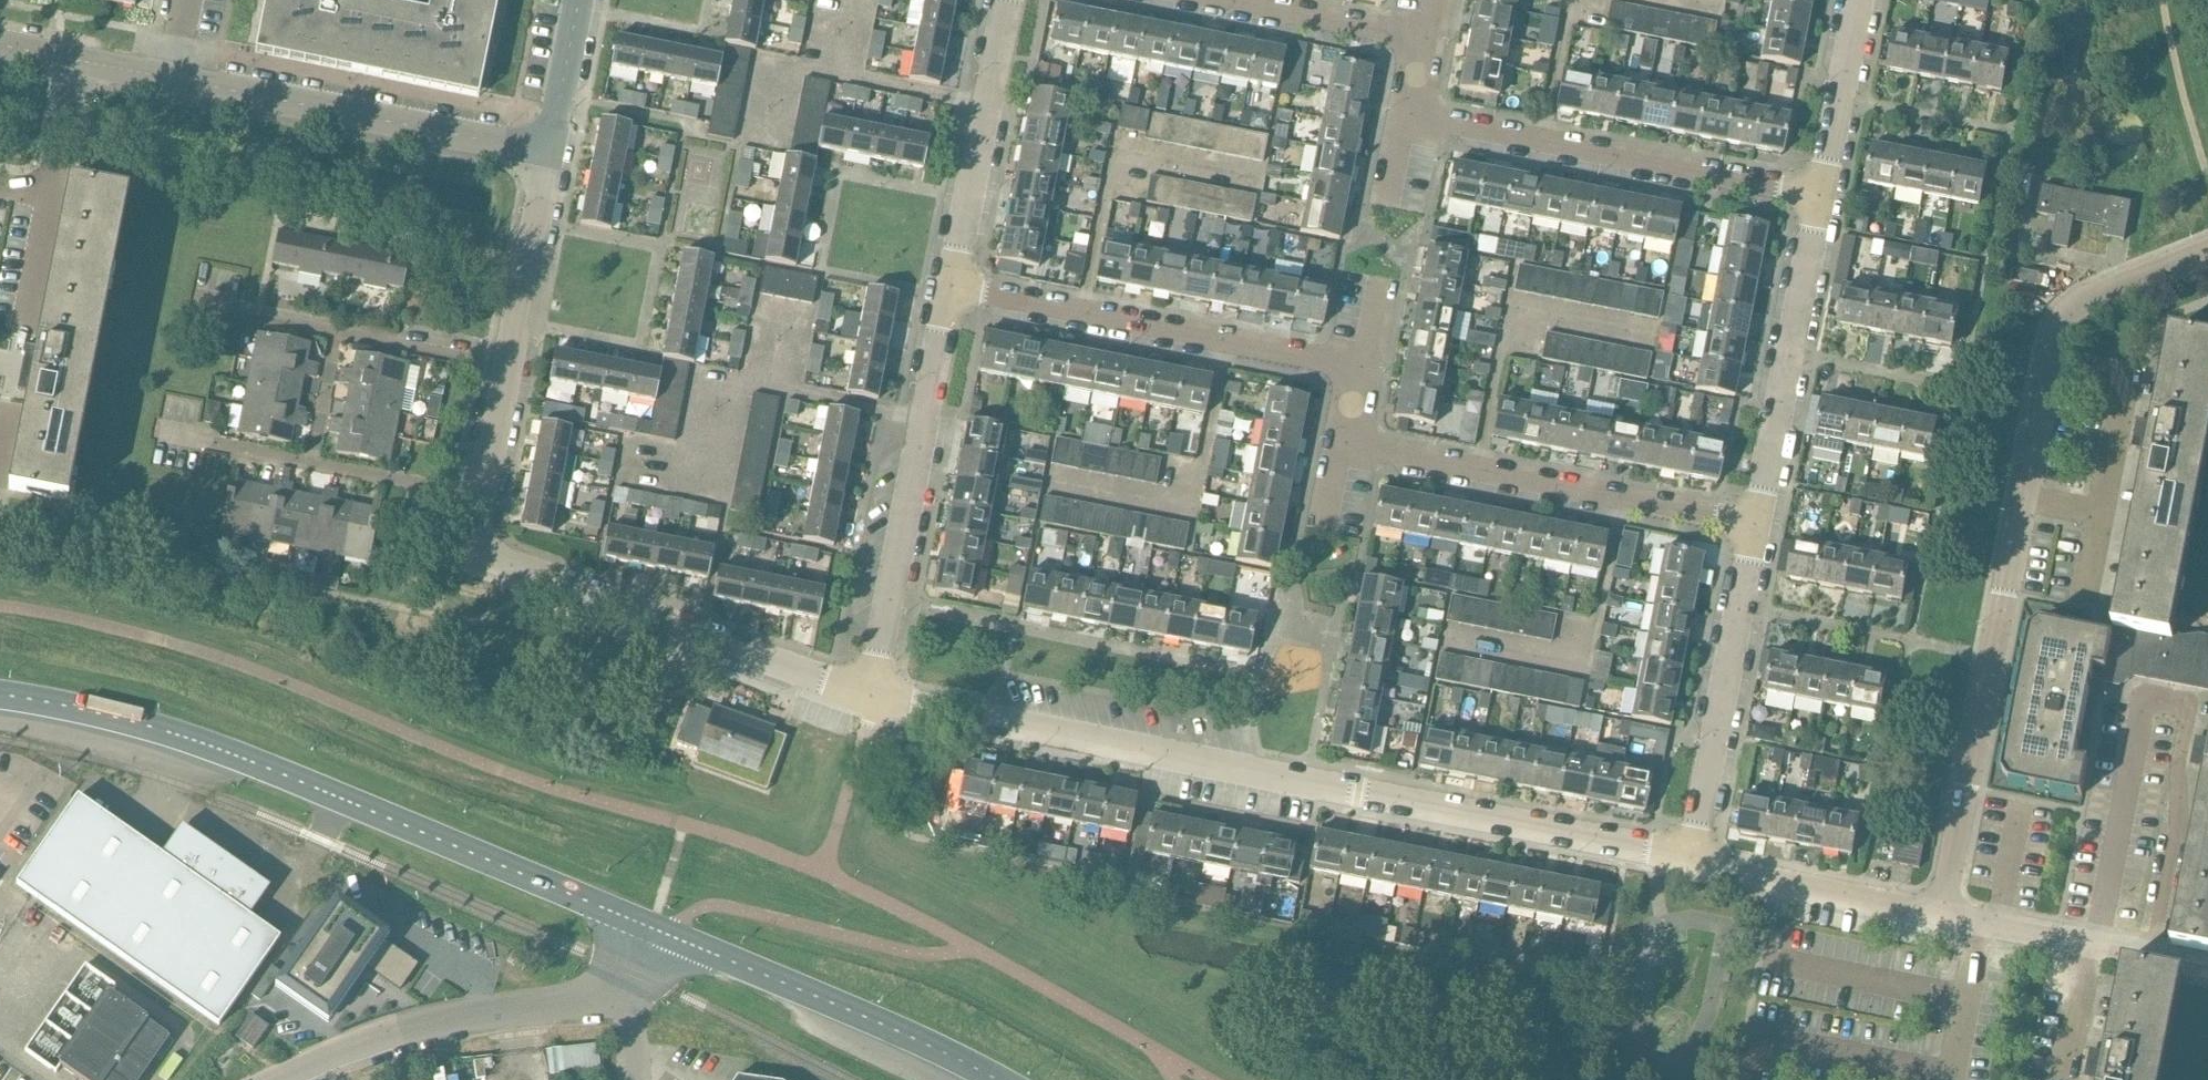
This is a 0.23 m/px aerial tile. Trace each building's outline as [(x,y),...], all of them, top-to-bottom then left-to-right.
[(257,46),(256,52),(479,97),(498,0),(430,0),(428,13),(363,0),(266,0),(257,46)] [(729,18),(760,24),(765,0),(733,0),(729,18)] [(877,6),(890,9),(892,0),(879,0),(877,6)] [(1515,11),(1518,0),(1477,0),(1476,4),(1515,11)] [(1775,2),(1809,9),(1811,0),(1771,0),(1771,2),(1775,2)] [(1977,11),(1987,13),(1990,0),(1979,0),(1977,11)] [(955,8),(924,1),(919,27),(950,34),(955,8)] [(1619,31),(1624,5),(1611,2),(1606,28),(1619,31)] [(1765,30),(1769,30),(1804,37),(1809,9),(1775,2),(1771,2),(1765,30)] [(2009,2),(2006,18),(2016,19),(2019,4),(2009,2)] [(1471,32),(1505,38),(1510,39),(1515,11),(1476,4),(1471,32)] [(1624,5),(1619,31),(1632,33),(1637,7),(1624,5)] [(1058,7),(1051,45),(1079,51),(1087,12),(1058,7)] [(1545,7),(1543,17),(1558,20),(1560,10),(1545,7)] [(1637,7),(1632,33),(1645,36),(1650,10),(1637,7)] [(1650,10),(1645,36),(1658,38),(1663,12),(1650,10)] [(1087,12),(1079,51),(1107,56),(1115,18),(1087,12)] [(1663,12),(1658,38),(1671,41),(1676,15),(1663,12)] [(1676,15),(1671,41),(1684,43),(1689,17),(1676,15)] [(792,17),(790,30),(803,32),(806,20),(792,17)] [(1689,17),(1684,43),(1697,46),(1702,20),(1689,17)] [(751,49),(755,50),(760,24),(729,18),(724,44),(725,44),(751,49)] [(1115,18),(1107,56),(1135,62),(1142,23),(1115,18)] [(1702,20),(1697,46),(1711,49),(1716,23),(1702,20)] [(1721,21),(1719,31),(1734,34),(1736,24),(1721,21)] [(1142,23),(1135,62),(1163,67),(1170,29),(1142,23)] [(950,34),(919,27),(914,54),(945,60),(950,34)] [(1170,29),(1163,67),(1191,73),(1199,34),(1170,29)] [(803,32),(790,30),(787,43),(801,46),(803,32)] [(1591,30),(1588,45),(1598,48),(1601,32),(1591,30)] [(1759,58),(1798,66),(1804,37),(1769,30),(1765,30),(1759,58)] [(1896,31),(1888,69),(1917,75),(1924,41),(1925,36),(1896,31)] [(870,45),(883,47),(885,34),(872,32),(870,45)] [(1510,39),(1505,38),(1471,32),(1465,59),(1505,67),(1510,39)] [(1219,78),(1227,40),(1199,34),(1191,73),(1219,78)] [(1538,35),(1536,45),(1553,48),(1555,38),(1538,35)] [(637,73),(644,41),(617,36),(611,67),(637,73)] [(1618,36),(1616,51),(1626,53),(1629,38),(1618,36)] [(1925,36),(1924,41),(1917,75),(1945,81),(1952,46),(1953,42),(1925,36)] [(1247,84),(1255,45),(1227,40),(1219,78),(1247,84)] [(1643,40),(1640,54),(1654,57),(1657,43),(1647,41),(1643,40)] [(644,41),(637,73),(663,78),(669,46),(644,41)] [(1288,53),(1286,63),(1303,67),(1308,45),(1291,41),(1288,53)] [(1953,42),(1952,46),(1945,81),(1973,86),(1981,47),(1953,42)] [(725,44),(723,57),(722,58),(748,63),(751,49),(725,44)] [(883,47),(870,45),(867,58),(880,61),(883,47)] [(1276,89),(1284,51),(1255,45),(1247,84),(1276,89)] [(669,46),(663,78),(689,83),(695,52),(669,46)] [(1675,47),(1672,62),(1682,64),(1685,49),(1675,47)] [(2002,92),(2009,53),(1981,47),(1973,86),(2002,92)] [(695,52),(689,83),(716,88),(717,84),(720,71),(722,58),(723,57),(695,52)] [(1703,52),(1700,67),(1710,69),(1713,54),(1703,52)] [(908,80),(939,86),(945,60),(914,54),(908,80)] [(720,71),(746,76),(748,63),(722,58),(720,71)] [(1730,58),(1728,72),(1738,74),(1741,60),(1730,58)] [(1505,67),(1465,59),(1460,88),(1499,96),(1505,67)] [(1371,70),(1333,63),(1327,91),(1366,99),(1371,70)] [(1534,63),(1532,73),(1547,76),(1549,66),(1534,63)] [(1766,81),(1769,65),(1758,63),(1756,79),(1766,81)] [(1061,68),(1039,64),(1034,85),(1057,90),(1061,68)] [(1787,69),(1784,84),(1795,86),(1798,71),(1787,69)] [(1563,70),(1556,109),(1585,115),(1593,76),(1563,70)] [(717,84),(743,89),(746,76),(720,71),(717,84)] [(1613,120),(1621,82),(1593,76),(1585,115),(1613,120)] [(802,91),(828,97),(831,83),(805,77),(802,91)] [(1074,78),(1071,93),(1082,95),(1085,80),(1074,78)] [(1282,82),(1280,92),(1296,96),(1298,86),(1282,82)] [(1641,126),(1649,87),(1621,82),(1613,120),(1641,126)] [(1102,83),(1099,99),(1109,101),(1112,85),(1102,83)] [(715,97),(741,102),(743,89),(717,84),(716,88),(715,97)] [(844,85),(841,99),(854,101),(857,88),(844,85)] [(1160,87),(1155,110),(1165,112),(1169,89),(1160,87)] [(1669,132),(1677,93),(1649,87),(1641,126),(1669,132)] [(857,88),(854,101),(868,104),(871,91),(857,88)] [(1130,89),(1127,104),(1138,106),(1141,91),(1130,89)] [(631,107),(633,94),(620,91),(617,104),(631,107)] [(799,104),(825,110),(828,97),(802,91),(799,104)] [(1072,98),(1033,91),(1027,119),(1049,124),(1066,127),(1072,98)] [(1366,99),(1327,91),(1321,119),(1360,127),(1366,99)] [(1526,102),(1541,105),(1543,95),(1528,92),(1526,102)] [(1697,137),(1705,98),(1677,93),(1669,132),(1697,137)] [(633,94),(631,107),(644,109),(647,96),(633,94)] [(896,96),(893,110),(907,112),(910,99),(896,96)] [(712,110),(738,115),(741,102),(715,97),(712,110)] [(1705,98),(1697,137),(1725,143),(1732,104),(1705,98)] [(910,99),(907,112),(920,115),(923,102),(910,99)] [(1186,100),(1183,115),(1193,117),(1196,102),(1186,100)] [(670,115),(681,117),(682,117),(685,104),(672,101),(670,115)] [(685,104),(682,117),(697,120),(699,107),(685,104)] [(797,117),(823,122),(824,117),(825,110),(799,104),(797,117)] [(1753,148),(1760,109),(1732,104),(1725,143),(1753,148)] [(1214,105),(1211,121),(1221,123),(1224,107),(1214,105)] [(1117,129),(1145,135),(1149,113),(1122,107),(1117,129)] [(1781,154),(1789,115),(1760,109),(1753,148),(1781,154)] [(710,122),(736,127),(738,115),(712,110),(710,122)] [(1277,110),(1275,120),(1291,123),(1292,113),(1277,110)] [(1242,111),(1239,126),(1249,128),(1252,113),(1242,111)] [(1149,113),(1145,135),(1144,139),(1158,142),(1163,116),(1149,113)] [(1163,116),(1158,142),(1170,144),(1175,118),(1163,116)] [(794,130),(820,135),(823,122),(797,117),(794,130)] [(844,154),(850,123),(824,117),(823,122),(820,135),(818,148),(817,149),(844,154)] [(1175,118),(1170,144),(1183,147),(1188,121),(1175,118)] [(632,125),(601,119),(596,146),(627,152),(632,125)] [(1066,127),(1049,124),(1027,119),(1022,147),(1061,155),(1066,127)] [(1360,127),(1321,119),(1316,147),(1343,152),(1355,154),(1360,127)] [(1188,121),(1183,147),(1196,149),(1201,123),(1188,121)] [(736,127),(710,122),(707,135),(733,140),(736,127)] [(850,123),(844,154),(870,159),(877,128),(850,123)] [(1096,123),(1094,133),(1109,136),(1111,126),(1096,123)] [(1201,123),(1196,149),(1209,152),(1214,126),(1201,123)] [(1214,126),(1209,152),(1222,154),(1227,128),(1214,126)] [(877,128),(870,159),(897,164),(903,133),(877,128)] [(1227,128),(1222,154),(1235,157),(1240,131),(1227,128)] [(792,143),(818,148),(820,135),(794,130),(792,143)] [(1240,131),(1235,157),(1250,160),(1255,134),(1240,131)] [(923,169),(929,138),(903,133),(897,164),(923,169)] [(1255,134),(1250,160),(1262,162),(1267,136),(1255,134)] [(1272,138),(1269,148),(1285,152),(1287,141),(1272,138)] [(815,161),(817,149),(818,148),(792,143),(789,156),(815,161)] [(659,158),(672,161),(675,148),(661,145),(659,158)] [(1873,145),(1866,183),(1895,189),(1902,150),(1873,145)] [(627,152),(596,146),(590,172),(621,178),(627,152)] [(1017,175),(1055,183),(1061,155),(1022,147),(1017,175)] [(1355,154),(1343,152),(1316,147),(1310,175),(1326,178),(1349,182),(1355,154)] [(1923,195),(1923,190),(1930,156),(1902,150),(1895,189),(1923,195)] [(1090,151),(1088,161),(1103,164),(1105,154),(1090,151)] [(789,156),(785,155),(780,182),(811,188),(816,161),(815,161),(789,156)] [(1950,200),(1951,196),(1958,161),(1930,156),(1923,190),(1923,195),(1950,200)] [(656,172),(670,174),(672,161),(659,158),(656,172)] [(737,173),(750,176),(753,163),(740,160),(737,173)] [(1979,206),(1987,167),(1958,161),(1951,196),(1950,200),(1979,206)] [(1477,208),(1484,170),(1454,164),(1446,202),(1477,208)] [(1266,166),(1264,176),(1279,180),(1281,169),(1266,166)] [(1504,214),(1504,210),(1511,175),(1484,170),(1477,208),(1504,214)] [(621,178),(590,172),(585,198),(616,204),(621,178)] [(750,176),(737,173),(734,187),(747,190),(750,176)] [(1011,203),(1049,210),(1050,210),(1055,183),(1017,175),(1011,203)] [(1349,182),(1326,178),(1310,175),(1305,203),(1344,210),(1349,182)] [(1531,219),(1532,215),(1539,180),(1511,175),(1504,210),(1504,214),(1531,219)] [(1159,205),(1164,178),(1151,176),(1145,202),(1159,205)] [(1085,178),(1083,189),(1098,192),(1100,181),(1085,178)] [(1164,178),(1159,205),(1171,207),(1177,181),(1164,178)] [(1539,180),(1532,215),(1531,219),(1560,225),(1567,186),(1539,180)] [(1177,181),(1171,207),(1184,210),(1190,183),(1177,181)] [(775,208),(806,214),(811,188),(780,182),(775,208)] [(1190,183),(1184,210),(1197,212),(1203,186),(1190,183)] [(75,184),(43,348),(26,344),(18,388),(34,392),(15,491),(66,502),(126,194),(75,184)] [(2103,237),(2108,237),(2124,241),(2132,202),(2042,185),(2037,214),(2057,217),(2051,246),(2068,249),(2073,226),(2073,221),(2105,227),(2103,237)] [(1203,186),(1197,212),(1210,215),(1216,188),(1203,186)] [(1588,230),(1592,208),(1596,191),(1567,186),(1560,225),(1588,230)] [(1216,188),(1210,215),(1223,217),(1229,191),(1216,188)] [(1229,191),(1223,217),(1236,220),(1242,193),(1229,191)] [(1616,236),(1622,205),(1623,197),(1596,191),(1592,208),(1588,230),(1616,236)] [(1242,193),(1236,220),(1250,223),(1256,196),(1242,193)] [(1261,194),(1259,204),(1274,207),(1276,197),(1261,194)] [(649,210),(662,213),(664,200),(651,197),(649,210)] [(1643,241),(1644,237),(1651,202),(1623,197),(1622,205),(1616,236),(1643,241)] [(580,225),(611,231),(616,204),(585,198),(580,225)] [(1672,247),(1679,208),(1651,202),(1644,237),(1643,241),(1672,247)] [(1050,210),(1049,210),(1011,203),(1006,231),(1044,238),(1050,210)] [(1130,203),(1128,219),(1138,220),(1141,205),(1130,203)] [(1299,232),(1338,239),(1344,210),(1305,203),(1299,232)] [(1078,216),(1092,219),(1094,208),(1080,205),(1078,216)] [(769,235),(800,241),(806,214),(775,208),(769,235)] [(1158,209),(1155,224),(1166,226),(1169,211),(1158,209)] [(646,224),(659,227),(662,213),(649,210),(646,224)] [(1683,210),(1681,220),(1697,224),(1699,213),(1683,210)] [(726,226),(740,229),(742,215),(729,213),(726,226)] [(1186,214),(1183,229),(1194,231),(1197,216),(1186,214)] [(1859,217),(1856,233),(1867,235),(1869,220),(1859,217)] [(1214,220),(1211,235),(1222,237),(1225,222),(1214,220)] [(1767,227),(1728,220),(1722,249),(1761,257),(1767,227)] [(1887,223),(1885,238),(1895,240),(1898,225),(1887,223)] [(721,252),(721,253),(745,258),(748,244),(737,242),(740,229),(726,226),(724,239),(721,252)] [(1242,226),(1239,241),(1250,243),(1253,228),(1242,226)] [(1432,228),(1429,243),(1439,245),(1442,245),(1445,230),(1442,230),(1432,228)] [(1915,228),(1913,244),(1923,246),(1926,230),(1915,228)] [(279,230),(272,264),(299,269),(298,273),(321,278),(322,274),(337,277),(344,243),(279,230)] [(1022,264),(1039,267),(1044,238),(1006,231),(1000,260),(1022,264)] [(1278,248),(1281,233),(1270,231),(1267,246),(1278,248)] [(1074,234),(1072,245),(1087,248),(1089,237),(1074,234)] [(1941,249),(1952,251),(1954,236),(1943,234),(1941,249)] [(764,261),(795,267),(800,241),(769,235),(764,261)] [(1298,236),(1295,252),(1306,254),(1309,239),(1298,236)] [(1479,237),(1477,252),(1495,256),(1497,241),(1479,237)] [(1309,240),(1307,251),(1317,253),(1320,243),(1309,240)] [(1677,240),(1676,250),(1691,252),(1693,242),(1677,240)] [(1873,240),(1871,255),(1882,257),(1882,256),(1884,242),(1873,240)] [(1495,256),(1505,258),(1508,243),(1497,241),(1495,256)] [(1104,242),(1096,281),(1125,286),(1133,248),(1104,242)] [(1884,242),(1882,256),(1901,260),(1903,246),(1884,242)] [(403,290),(409,256),(344,243),(337,277),(364,282),(363,287),(386,291),(387,286),(403,290)] [(1516,244),(1513,259),(1523,262),(1526,246),(1516,244)] [(1523,262),(1533,264),(1536,248),(1526,246),(1523,262)] [(1268,247),(1266,258),(1275,259),(1277,249),(1268,247)] [(1153,292),(1156,276),(1161,253),(1133,248),(1125,286),(1153,292)] [(1467,255),(1429,248),(1423,276),(1462,284),(1467,255)] [(1716,277),(1751,284),(1755,284),(1761,257),(1722,249),(1716,277)] [(1550,267),(1561,269),(1564,253),(1553,251),(1550,267)] [(714,258),(683,252),(678,279),(709,285),(714,258)] [(1067,252),(1063,273),(1081,276),(1085,256),(1067,252)] [(1931,252),(1928,267),(1937,268),(1940,254),(1931,252)] [(1181,298),(1187,270),(1189,259),(1161,253),(1156,276),(1153,292),(1181,298)] [(1578,272),(1589,274),(1592,259),(1581,257),(1578,272)] [(1209,303),(1209,299),(1216,264),(1189,259),(1187,270),(1181,298),(1209,303)] [(1000,260),(998,273),(1020,277),(1022,264),(1000,260)] [(1609,262),(1606,278),(1617,280),(1620,264),(1609,262)] [(1216,264),(1209,299),(1209,303),(1236,308),(1244,270),(1216,264)] [(1519,265),(1514,291),(1658,319),(1663,293),(1519,265)] [(1672,267),(1670,278),(1686,280),(1688,270),(1672,267)] [(773,297),(778,271),(764,268),(759,294),(773,297)] [(1637,268),(1634,283),(1645,285),(1648,270),(1637,268)] [(1244,270),(1236,308),(1264,314),(1272,275),(1244,270)] [(778,271),(773,297),(785,299),(790,273),(778,271)] [(790,273),(785,299),(798,302),(803,275),(790,273)] [(817,278),(810,277),(803,275),(798,302),(812,305),(817,278)] [(1272,275),(1264,314),(1292,320),(1300,281),(1272,275)] [(1417,304),(1452,311),(1456,312),(1462,284),(1423,276),(1417,304)] [(1755,284),(1751,284),(1716,277),(1711,305),(1750,312),(1755,284)] [(753,294),(756,280),(743,278),(740,292),(753,294)] [(1484,278),(1482,288),(1504,293),(1506,283),(1484,278)] [(673,306),(704,312),(709,285),(678,279),(673,306)] [(1321,325),(1329,286),(1300,281),(1292,320),(1321,325)] [(1846,285),(1838,324),(1867,329),(1875,290),(1846,285)] [(898,294),(867,288),(862,315),(893,321),(898,294)] [(737,305),(750,307),(753,294),(740,292),(728,289),(726,297),(738,299),(737,305)] [(1875,290),(1867,329),(1895,335),(1903,296),(1875,290)] [(821,293),(819,306),(818,307),(832,309),(834,296),(821,293)] [(1903,296),(1895,335),(1923,340),(1931,301),(1903,296)] [(1952,346),(1960,307),(1931,301),(1923,340),(1952,346)] [(1456,312),(1452,311),(1417,304),(1412,333),(1451,341),(1456,312)] [(1750,312),(1711,305),(1705,332),(1744,340),(1750,312)] [(667,331),(699,337),(704,312),(673,306),(667,331)] [(816,320),(829,323),(832,309),(818,307),(816,320)] [(1486,308),(1484,318),(1499,321),(1501,311),(1486,308)] [(1665,310),(1662,324),(1676,326),(1681,327),(1682,319),(1683,314),(1665,310)] [(857,341),(888,347),(893,321),(862,315),(857,341)] [(1661,323),(1659,334),(1674,337),(1676,326),(1662,324),(1661,323)] [(226,328),(222,346),(240,350),(244,332),(226,328)] [(730,343),(743,346),(745,332),(732,330),(730,343)] [(662,358),(663,358),(689,363),(693,364),(699,337),(667,331),(662,358)] [(1744,340),(1705,332),(1700,360),(1739,368),(1744,340)] [(2199,639),(2183,641),(2170,638),(2175,611),(2207,444),(2207,339),(2178,333),(2172,332),(2171,332),(2171,334),(2154,423),(2141,420),(2136,448),(2148,450),(2114,626),(2113,626),(2112,635),(2041,622),(2030,629),(2002,771),(2009,782),(2082,796),(2089,761),(2076,759),(2094,668),(2106,671),(2107,667),(2207,687),(2207,641),(2199,639)] [(253,359),(317,371),(318,364),(307,362),(310,343),(258,333),(253,359)] [(985,333),(977,372),(1007,378),(1014,339),(985,333)] [(1451,341),(1412,333),(1406,361),(1445,369),(1451,341)] [(1546,333),(1541,359),(1646,380),(1651,353),(1546,333)] [(1494,349),(1495,339),(1469,334),(1467,344),(1494,349)] [(1014,339),(1007,378),(1035,383),(1042,345),(1014,339)] [(852,367),(883,373),(888,347),(857,341),(852,367)] [(743,346),(730,343),(724,370),(737,372),(739,359),(740,359),(743,346)] [(353,345),(352,350),(357,353),(373,356),(375,349),(353,345)] [(808,359),(822,361),(824,348),(811,345),(808,359)] [(1062,389),(1063,384),(1070,350),(1042,345),(1035,383),(1062,389)] [(576,386),(582,355),(555,350),(549,381),(576,386)] [(1070,350),(1063,384),(1062,389),(1090,394),(1098,356),(1070,350)] [(340,376),(404,389),(409,363),(373,356),(357,353),(353,371),(342,369),(340,376)] [(582,355),(576,386),(602,391),(608,361),(582,355)] [(1098,356),(1090,394),(1118,400),(1126,361),(1098,356)] [(663,358),(661,371),(661,372),(686,377),(689,363),(663,358)] [(317,371),(253,359),(248,384),(301,394),(304,376),(316,379),(317,371)] [(822,361),(808,359),(805,372),(819,375),(822,361)] [(1694,389),(1733,397),(1739,368),(1700,360),(1694,389)] [(608,361),(602,391),(628,397),(634,366),(608,361)] [(1126,361),(1118,400),(1146,405),(1154,367),(1126,361)] [(1445,369),(1406,361),(1401,389),(1440,396),(1445,369)] [(1522,377),(1533,379),(1536,363),(1525,361),(1522,377)] [(1473,374),(1488,376),(1490,366),(1475,364),(1473,374)] [(634,366),(628,397),(655,402),(656,398),(658,385),(661,372),(661,371),(634,366)] [(846,394),(878,400),(883,373),(852,367),(846,394)] [(1154,367),(1146,405),(1174,411),(1182,372),(1154,367)] [(1553,367),(1550,382),(1561,384),(1564,369),(1553,367)] [(1653,367),(1651,381),(1667,384),(1669,370),(1653,367)] [(1578,372),(1576,382),(1590,385),(1593,371),(1579,368),(1578,372)] [(658,385),(684,390),(686,377),(661,372),(658,385)] [(1203,416),(1211,378),(1182,372),(1174,411),(1203,416)] [(340,376),(339,383),(350,385),(347,403),(399,413),(400,411),(411,413),(415,391),(404,389),(340,376)] [(1610,377),(1607,392),(1617,394),(1620,379),(1610,377)] [(1225,382),(1222,392),(1238,396),(1240,385),(1225,382)] [(1633,383),(1630,402),(1644,405),(1648,386),(1635,383),(1633,383)] [(301,394),(248,384),(243,409),(307,421),(309,414),(297,412),(301,394)] [(656,398),(681,403),(684,390),(658,385),(656,398)] [(434,386),(432,394),(442,396),(444,388),(434,386)] [(1666,388),(1663,403),(1673,405),(1676,390),(1666,388)] [(1440,396),(1401,389),(1395,417),(1434,425),(1440,396)] [(1307,399),(1268,391),(1262,420),(1301,428),(1307,399)] [(1469,391),(1467,401),(1483,404),(1484,394),(1469,391)] [(1693,393),(1690,409),(1701,411),(1704,395),(1693,393)] [(750,408),(777,413),(780,399),(753,394),(750,408)] [(653,411),(679,416),(681,403),(656,398),(655,402),(653,411)] [(1808,422),(1806,434),(1816,436),(1819,424),(1822,408),(1823,400),(1813,398),(1811,406),(1808,422)] [(1499,399),(1491,438),(1520,444),(1528,405),(1499,399)] [(1720,415),(1718,424),(1729,425),(1730,417),(1733,401),(1723,399),(1720,415)] [(1816,436),(1814,448),(1843,454),(1845,443),(1846,439),(1852,405),(1824,399),(1823,400),(1822,408),(1819,424),(1816,436)] [(786,400),(783,414),(797,417),(800,403),(786,400)] [(971,401),(968,416),(979,418),(982,403),(971,401)] [(208,402),(204,422),(217,425),(222,404),(208,402)] [(399,413),(347,403),(343,420),(332,418),(330,427),(394,439),(399,413)] [(559,405),(556,419),(569,421),(572,408),(559,405)] [(1548,449),(1556,410),(1528,405),(1520,444),(1548,449)] [(1873,449),(1874,445),(1880,410),(1852,405),(1845,443),(1873,449)] [(998,422),(1008,424),(1011,409),(1001,407),(998,422)] [(572,408),(569,421),(582,424),(585,410),(572,408)] [(748,421),(774,426),(777,413),(750,408),(748,421)] [(859,414),(828,408),(823,435),(854,441),(859,414)] [(307,421),(243,409),(238,434),(291,444),(294,426),(306,428),(307,421)] [(1576,454),(1577,448),(1583,416),(1556,410),(1548,449),(1576,454)] [(1900,454),(1901,450),(1908,415),(1880,410),(1874,445),(1873,449),(1900,454)] [(651,423),(676,428),(679,416),(653,411),(651,423)] [(1219,411),(1216,427),(1228,429),(1231,430),(1234,414),(1219,411)] [(1028,412),(1025,428),(1036,430),(1039,414),(1028,412)] [(598,413),(596,426),(608,429),(619,431),(621,431),(623,418),(611,416),(598,413)] [(1929,460),(1937,421),(1908,415),(1901,450),(1900,454),(1929,460)] [(1604,460),(1605,453),(1611,421),(1583,416),(1577,448),(1576,454),(1604,460)] [(623,418),(621,431),(635,434),(637,421),(623,418)] [(1056,418),(1053,433),(1063,435),(1066,420),(1056,418)] [(1257,448),(1260,449),(1296,456),(1301,428),(1262,420),(1257,448)] [(745,433),(772,439),(774,426),(748,421),(745,433)] [(1007,429),(968,421),(963,450),(1001,458),(1007,429)] [(1611,421),(1605,453),(1604,460),(1631,465),(1638,430),(1639,427),(1611,421)] [(572,428),(541,422),(536,449),(567,455),(572,428)] [(676,428),(651,423),(648,437),(674,441),(676,428)] [(394,439),(330,427),(329,433),(340,435),(337,453),(389,464),(394,439)] [(1639,427),(1638,430),(1631,465),(1659,471),(1666,436),(1667,432),(1639,427)] [(1112,429),(1109,445),(1120,447),(1123,431),(1112,429)] [(1667,432),(1666,436),(1659,471),(1687,476),(1695,437),(1667,432)] [(743,446),(769,452),(772,439),(745,433),(743,446)] [(1460,433),(1458,443),(1465,444),(1474,446),(1476,436),(1460,433)] [(1140,434),(1137,450),(1147,452),(1150,436),(1140,434)] [(854,441),(823,435),(818,461),(849,467),(854,441)] [(1165,455),(1178,458),(1182,438),(1169,435),(1165,455)] [(1717,482),(1724,443),(1695,437),(1687,476),(1717,482)] [(1064,467),(1069,441),(1056,438),(1050,464),(1064,467)] [(776,453),(789,456),(792,442),(778,440),(776,453)] [(1214,440),(1212,454),(1228,457),(1230,443),(1214,440)] [(1069,441),(1064,467),(1077,470),(1082,443),(1069,441)] [(1082,443),(1077,470),(1090,472),(1095,446),(1082,443)] [(740,459),(767,465),(769,452),(743,446),(740,459)] [(1095,446),(1090,472),(1103,475),(1108,448),(1099,447),(1095,446)] [(602,448),(599,461),(613,464),(615,451),(602,448)] [(1108,448),(1103,475),(1116,477),(1121,451),(1119,450),(1108,448)] [(1251,476),(1255,477),(1290,484),(1296,456),(1260,449),(1257,448),(1251,476)] [(567,455),(536,449),(531,475),(562,481),(567,455)] [(957,478),(961,479),(996,486),(1001,458),(963,450),(957,478)] [(1045,466),(1047,456),(1048,454),(1027,450),(1024,462),(1045,466)] [(1121,451),(1116,477),(1129,480),(1134,453),(1121,451)] [(789,456),(776,453),(773,467),(787,469),(789,456)] [(1134,453),(1129,480),(1142,482),(1147,456),(1134,453)] [(1147,456),(1142,482),(1156,485),(1161,459),(1147,456)] [(738,472),(764,477),(767,465),(740,459),(738,472)] [(597,475),(610,478),(613,464),(599,461),(597,475)] [(849,467),(818,461),(812,487),(844,494),(849,467)] [(1208,467),(1206,477),(1221,480),(1223,470),(1208,467)] [(231,469),(219,533),(245,538),(255,484),(237,481),(239,471),(231,469)] [(735,485),(762,490),(764,477),(738,472),(735,485)] [(562,481),(531,475),(526,501),(557,507),(562,481)] [(1246,504),(1249,505),(1285,512),(1290,484),(1255,477),(1251,476),(1246,504)] [(269,542),(282,479),(274,477),(272,488),(255,484),(245,538),(269,542)] [(1837,477),(1834,493),(1845,494),(1848,479),(1837,477)] [(952,506),(955,507),(990,514),(996,486),(961,479),(957,478),(952,506)] [(294,547),(305,496),(286,492),(288,480),(282,479),(269,542),(294,547)] [(1027,481),(1025,491),(1040,494),(1042,484),(1027,481)] [(1865,482),(1862,498),(1873,500),(1876,484),(1865,482)] [(733,498),(759,503),(762,490),(735,485),(733,498)] [(319,552),(332,489),(324,487),(322,499),(305,496),(294,547),(319,552)] [(844,494),(812,487),(807,514),(838,520),(844,494)] [(616,488),(612,506),(626,508),(626,504),(640,507),(642,493),(616,488)] [(1891,503),(1901,505),(1904,490),(1893,488),(1891,503)] [(344,557),(354,505),(337,501),(339,490),(332,489),(319,552),(344,557)] [(1381,490),(1373,529),(1402,535),(1410,496),(1381,490)] [(766,505),(779,508),(781,495),(768,492),(766,505)] [(642,493),(640,507),(653,509),(656,495),(642,493)] [(1824,494),(1821,509),(1832,511),(1835,496),(1824,494)] [(1203,495),(1201,505),(1216,508),(1218,498),(1203,495)] [(1053,525),(1058,499),(1044,496),(1039,523),(1053,525)] [(1410,496),(1402,535),(1430,540),(1437,502),(1410,496)] [(370,562),(382,499),(373,497),(371,508),(354,505),(344,557),(370,562)] [(733,498),(730,511),(757,516),(759,503),(733,498)] [(1058,499),(1053,525),(1065,528),(1070,501),(1058,499)] [(1852,499),(1849,515),(1860,517),(1863,501),(1852,499)] [(589,514),(602,516),(605,503),(592,500),(589,514)] [(520,528),(551,534),(557,507),(526,501),(520,528)] [(682,501),(680,514),(692,516),(695,503),(682,501)] [(1070,501),(1065,528),(1078,530),(1083,504),(1070,501)] [(1437,502),(1430,540),(1458,546),(1465,507),(1437,502)] [(694,517),(702,518),(706,519),(709,506),(695,503),(692,516),(694,517)] [(1083,504),(1078,530),(1091,533),(1096,506),(1083,504)] [(1240,532),(1243,532),(1279,539),(1285,512),(1249,505),(1246,504),(1240,532)] [(779,508),(766,505),(763,519),(776,521),(779,508)] [(1888,523),(1891,507),(1880,505),(1877,521),(1888,523)] [(946,534),(952,535),(985,541),(990,514),(955,507),(952,506),(946,534)] [(1096,506),(1091,533),(1104,536),(1110,509),(1096,506)] [(1465,507),(1458,546),(1486,551),(1493,513),(1465,507)] [(1020,520),(1035,523),(1037,512),(1021,509),(1020,520)] [(1110,509),(1104,536),(1111,537),(1117,538),(1123,512),(1110,509)] [(1123,512),(1117,538),(1125,540),(1127,540),(1130,541),(1136,514),(1123,512)] [(1493,513),(1486,551),(1514,557),(1521,518),(1493,513)] [(586,527),(600,530),(602,516),(589,514),(586,527)] [(802,541),(833,547),(838,520),(807,514),(802,541)] [(1136,514),(1130,541),(1143,543),(1149,517),(1136,514)] [(1149,517),(1143,543),(1144,543),(1156,546),(1162,519),(1149,517)] [(1541,562),(1542,560),(1549,524),(1521,518),(1514,557),(1541,562)] [(1162,519),(1156,546),(1169,548),(1175,522),(1162,519)] [(1175,522),(1169,548),(1183,551),(1189,525),(1175,522)] [(1197,523),(1195,533),(1211,536),(1213,526),(1197,523)] [(1549,524),(1542,560),(1541,562),(1569,568),(1576,533),(1577,529),(1549,524)] [(608,527),(602,558),(629,563),(635,532),(608,527)] [(1577,529),(1576,533),(1569,568),(1598,574),(1606,535),(1577,529)] [(1065,548),(1068,533),(1057,531),(1054,546),(1065,548)] [(655,568),(661,538),(635,532),(629,563),(655,568)] [(1235,561),(1274,568),(1279,539),(1243,532),(1240,532),(1235,561)] [(941,562),(944,563),(979,569),(985,541),(952,535),(946,534),(941,562)] [(739,535),(737,548),(750,550),(753,537),(739,535)] [(1085,536),(1082,551),(1093,553),(1096,538),(1085,536)] [(753,537),(750,550),(764,553),(766,540),(753,537)] [(1111,537),(1107,558),(1121,561),(1125,540),(1117,538),(1111,537)] [(681,574),(687,543),(661,538),(655,568),(681,574)] [(1016,538),(1014,548),(1029,551),(1031,541),(1016,538)] [(1796,539),(1788,578),(1817,584),(1825,545),(1796,539)] [(1127,540),(1125,547),(1143,550),(1144,543),(1143,543),(1130,541),(1127,540)] [(708,579),(714,548),(687,543),(681,574),(708,579)] [(791,545),(789,558),(802,561),(805,548),(791,545)] [(1825,545),(1817,584),(1845,589),(1853,550),(1825,545)] [(805,548),(802,561),(816,563),(819,550),(805,548)] [(1702,556),(1663,548),(1658,577),(1697,585),(1702,556)] [(1853,550),(1845,589),(1873,595),(1880,556),(1853,550)] [(1619,551),(1617,564),(1629,567),(1632,554),(1619,551)] [(1169,552),(1166,567),(1177,570),(1180,555),(1169,552)] [(1909,564),(1909,562),(1880,556),(1873,595),(1902,600),(1902,599),(1909,564)] [(1367,557),(1364,573),(1374,575),(1377,559),(1367,557)] [(1197,558),(1194,573),(1205,575),(1208,560),(1197,558)] [(266,564),(255,562),(253,573),(264,575),(266,564)] [(935,591),(974,598),(979,569),(944,563),(941,562),(935,591)] [(1225,563),(1222,578),(1233,581),(1236,565),(1225,563)] [(280,564),(277,578),(288,580),(290,566),(280,564)] [(1396,564),(1393,579),(1403,581),(1406,566),(1396,564)] [(1909,564),(1902,599),(1912,601),(1920,566),(1909,564)] [(1009,575),(1024,578),(1026,569),(1010,566),(1009,575)] [(719,568),(713,599),(740,604),(746,573),(719,568)] [(1614,568),(1612,578),(1627,582),(1629,571),(1614,568)] [(1255,569),(1252,584),(1262,586),(1265,571),(1255,569)] [(290,570),(288,581),(295,582),(297,572),(290,570)] [(1030,571),(1022,610),(1051,616),(1056,594),(1059,577),(1030,571)] [(766,609),(772,578),(746,573),(740,604),(766,609)] [(1443,573),(1440,589),(1449,590),(1452,575),(1443,573)] [(1005,595),(1003,605),(1018,608),(1020,598),(1024,578),(1009,575),(1005,595)] [(1452,575),(1449,590),(1459,592),(1462,577),(1452,575)] [(1059,577),(1056,594),(1051,616),(1079,621),(1086,587),(1087,582),(1059,577)] [(1697,585),(1658,577),(1652,605),(1691,613),(1697,585)] [(330,578),(328,590),(337,591),(339,580),(330,578)] [(792,614),(798,583),(772,578),(766,609),(792,614)] [(1402,586),(1363,579),(1358,608),(1397,615),(1402,586)] [(1479,581),(1476,596),(1487,598),(1490,583),(1479,581)] [(1087,582),(1086,587),(1079,621),(1107,627),(1115,588),(1087,582)] [(819,619),(825,588),(798,583),(792,614),(819,619)] [(1508,586),(1505,602),(1515,604),(1518,588),(1508,586)] [(1115,588),(1107,627),(1135,632),(1143,593),(1115,588)] [(1533,607),(1543,609),(1546,594),(1536,592),(1533,607)] [(1143,593),(1135,632),(1163,638),(1170,603),(1171,599),(1143,593)] [(1459,624),(1464,598),(1451,595),(1446,621),(1459,624)] [(1607,596),(1605,606),(1621,610),(1623,599),(1607,596)] [(1564,597),(1561,612),(1571,614),(1574,599),(1564,597)] [(1464,598),(1459,624),(1472,627),(1478,600),(1464,598)] [(1171,599),(1170,603),(1163,638),(1191,643),(1199,604),(1171,599)] [(1478,600),(1472,627),(1485,629),(1491,603),(1478,600)] [(1491,603),(1485,629),(1498,632),(1504,606),(1491,603)] [(1199,604),(1191,643),(1219,649),(1227,609),(1199,604)] [(1691,613),(1652,605),(1647,633),(1686,641),(1691,613)] [(1504,606),(1498,632),(1512,634),(1517,608),(1504,606)] [(1397,615),(1358,608),(1352,635),(1391,643),(1397,615)] [(1517,608),(1512,634),(1525,637),(1530,611),(1517,608)] [(1253,626),(1256,615),(1227,609),(1219,649),(1248,654),(1252,631),(1253,626)] [(1441,624),(1443,614),(1419,609),(1417,618),(1426,619),(1426,621),(1441,624)] [(1530,611),(1525,637),(1538,640),(1543,613),(1530,611)] [(1543,613),(1538,640),(1551,642),(1556,616),(1543,613)] [(1601,624),(1599,634),(1614,638),(1617,627),(1601,624)] [(1263,628),(1253,626),(1252,631),(1250,644),(1259,646),(1263,628)] [(1686,641),(1647,633),(1641,661),(1680,669),(1686,641)] [(1391,643),(1352,635),(1347,663),(1386,671),(1391,643)] [(1422,639),(1420,649),(1436,652),(1438,642),(1422,639)] [(1762,650),(1758,673),(1763,674),(1761,682),(1768,683),(1773,653),(1774,652),(1762,650)] [(1595,651),(1593,662),(1589,680),(1604,683),(1607,684),(1613,655),(1595,651)] [(1448,682),(1453,656),(1440,653),(1434,680),(1448,682)] [(1768,683),(1766,692),(1795,698),(1796,694),(1802,659),(1773,653),(1768,683)] [(1453,656),(1448,682),(1461,685),(1466,658),(1453,656)] [(1466,658),(1461,685),(1474,687),(1479,661),(1466,658)] [(1802,659),(1796,694),(1795,698),(1823,703),(1830,664),(1802,659)] [(1479,661),(1474,687),(1487,690),(1492,664),(1479,661)] [(1680,669),(1641,661),(1636,689),(1675,696),(1680,669)] [(1386,671),(1347,663),(1341,691),(1380,699),(1386,671)] [(1492,664),(1487,690),(1500,693),(1505,666),(1492,664)] [(1851,709),(1852,705),(1858,670),(1830,664),(1823,703),(1851,709)] [(1505,666),(1500,693),(1513,695),(1518,669),(1505,666)] [(1518,669),(1513,695),(1526,698),(1531,671),(1518,669)] [(1880,714),(1887,676),(1858,670),(1852,705),(1851,709),(1880,714)] [(1531,671),(1526,698),(1539,700),(1544,674),(1531,671)] [(1544,674),(1539,700),(1552,703),(1557,676),(1544,674)] [(1557,676),(1552,703),(1565,705),(1570,679),(1557,676)] [(1570,679),(1565,705),(1579,708),(1584,682),(1570,679)] [(1602,693),(1604,683),(1589,680),(1587,689),(1602,693)] [(1463,690),(1453,688),(1450,703),(1461,705),(1463,690)] [(1630,718),(1669,725),(1675,696),(1636,689),(1630,718)] [(1336,719),(1375,727),(1380,699),(1341,691),(1336,719)] [(1491,695),(1480,694),(1478,709),(1488,711),(1491,695)] [(1409,705),(1425,708),(1427,697),(1411,695),(1409,705)] [(1584,709),(1593,710),(1595,699),(1587,697),(1584,709)] [(1509,699),(1506,714),(1516,716),(1519,701),(1509,699)] [(681,729),(676,742),(681,744),(698,750),(693,765),(695,765),(766,791),(786,737),(772,732),(773,729),(714,708),(712,712),(708,710),(690,704),(681,729)] [(1544,722),(1547,706),(1536,705),(1533,720),(1544,722)] [(1562,725),(1572,727),(1575,712),(1565,710),(1562,725)] [(1592,715),(1589,730),(1600,732),(1603,717),(1592,715)] [(1330,748),(1369,755),(1375,727),(1336,719),(1330,748)] [(1620,721),(1617,736),(1628,738),(1628,737),(1630,724),(1631,723),(1620,721)] [(1404,723),(1402,732),(1404,733),(1418,735),(1419,736),(1421,726),(1404,723)] [(1630,724),(1628,737),(1650,741),(1652,728),(1630,724)] [(1756,726),(1754,740),(1766,742),(1774,744),(1775,735),(1770,728),(1769,728),(1758,726),(1756,726)] [(1425,729),(1418,767),(1447,773),(1454,734),(1425,729)] [(1788,732),(1785,747),(1795,749),(1798,734),(1788,732)] [(1418,735),(1404,733),(1401,748),(1415,750),(1418,735)] [(1474,778),(1475,777),(1482,740),(1454,734),(1447,773),(1474,778)] [(1815,737),(1812,752),(1823,755),(1826,739),(1815,737)] [(2200,738),(2195,766),(2207,768),(2173,944),(2172,944),(2172,945),(2172,946),(2207,953),(2207,739),(2200,738)] [(1502,784),(1503,781),(1510,745),(1482,740),(1475,777),(1474,778),(1502,784)] [(1530,789),(1531,787),(1538,751),(1510,745),(1503,781),(1502,784),(1530,789)] [(1772,762),(1772,764),(1782,766),(1783,760),(1785,752),(1785,751),(1775,749),(1772,762)] [(1558,795),(1559,791),(1566,756),(1538,751),(1531,787),(1530,789),(1558,795)] [(1813,756),(1804,754),(1801,769),(1810,771),(1813,756)] [(1586,800),(1587,797),(1594,761),(1566,756),(1559,791),(1558,795),(1586,800)] [(1827,759),(1824,772),(1838,775),(1839,772),(1841,762),(1841,761),(1830,759),(1827,759)] [(1614,806),(1614,804),(1622,767),(1594,761),(1587,797),(1586,800),(1614,806)] [(966,763),(959,802),(988,807),(995,769),(966,763)] [(1867,783),(1870,767),(1859,765),(1857,781),(1867,783)] [(1651,773),(1651,772),(1622,767),(1614,804),(1614,806),(1643,811),(1651,773)] [(1016,813),(1023,774),(995,769),(988,807),(1016,813)] [(1810,771),(1806,788),(1813,790),(1817,773),(1810,771)] [(1643,811),(1643,813),(1652,814),(1660,775),(1651,773),(1643,811)] [(1049,790),(1051,780),(1023,774),(1016,813),(1044,818),(1049,790)] [(1051,780),(1049,790),(1044,818),(1071,824),(1079,785),(1051,780)] [(1099,829),(1103,812),(1107,791),(1079,785),(1071,824),(1099,829)] [(1128,835),(1136,796),(1107,791),(1103,812),(1099,829),(1128,835)] [(1746,794),(1739,833),(1767,838),(1775,799),(1746,794)] [(280,938),(249,916),(270,887),(182,826),(161,855),(78,796),(16,884),(219,1026),(280,938)] [(1775,799),(1767,838),(1795,844),(1803,805),(1775,799)] [(1803,805),(1795,844),(1823,849),(1831,810),(1803,805)] [(1852,855),(1860,816),(1831,810),(1823,849),(1852,855)] [(1140,813),(1125,883),(1139,886),(1145,854),(1152,815),(1140,813)] [(1152,815),(1145,854),(1174,860),(1181,821),(1152,815)] [(1202,865),(1202,861),(1209,827),(1181,821),(1174,860),(1202,865)] [(1229,871),(1230,867),(1237,832),(1209,827),(1202,861),(1202,865),(1229,871)] [(982,832),(979,847),(990,849),(992,834),(982,832)] [(1257,876),(1258,872),(1265,838),(1237,832),(1230,867),(1229,871),(1257,876)] [(1317,832),(1317,833),(1309,870),(1338,876),(1346,838),(1317,832)] [(1010,837),(1007,852),(1018,854),(1020,839),(1010,837)] [(1286,882),(1294,843),(1265,838),(1258,872),(1257,876),(1286,882)] [(1366,882),(1367,878),(1374,843),(1346,838),(1338,876),(1366,882)] [(1896,841),(1892,863),(1913,867),(1919,868),(1923,847),(1896,841)] [(1038,843),(1035,858),(1045,860),(1048,845),(1038,843)] [(1374,843),(1367,878),(1366,882),(1394,887),(1402,849),(1374,843)] [(1066,849),(1063,864),(1073,866),(1076,850),(1066,849)] [(1402,849),(1394,887),(1422,893),(1430,854),(1402,849)] [(1091,869),(1101,871),(1104,856),(1094,854),(1091,869)] [(1430,854),(1422,893),(1450,898),(1458,860),(1430,854)] [(1458,860),(1450,898),(1478,904),(1486,865),(1458,860)] [(1486,865),(1478,904),(1506,909),(1514,871),(1486,865)] [(1514,871),(1506,909),(1534,915),(1542,876),(1514,871)] [(1542,876),(1534,915),(1562,921),(1570,882),(1542,876)] [(1597,897),(1599,888),(1570,882),(1562,921),(1591,926),(1591,925),(1597,897)] [(1169,884),(1166,900),(1176,902),(1179,886),(1169,884)] [(1196,890),(1193,905),(1204,907),(1207,892),(1196,890)] [(1224,895),(1221,911),(1231,913),(1234,897),(1224,895)] [(1597,897),(1591,925),(1606,928),(1611,900),(1597,897)] [(389,935),(359,914),(358,917),(352,913),(354,911),(336,898),(275,986),(327,1023),(346,996),(353,1002),(374,972),(399,990),(417,965),(384,942),(389,935)] [(1252,901),(1249,916),(1260,918),(1263,903),(1252,901)] [(1301,910),(1298,925),(1308,927),(1311,912),(1301,910)] [(1330,916),(1327,931),(1337,933),(1340,918),(1330,916)] [(1359,922),(1356,937),(1365,939),(1368,923),(1359,922)] [(1402,928),(1399,945),(1411,948),(1413,933),(1414,930),(1402,928)] [(1413,933),(1411,948),(1421,950),(1424,935),(1413,933)] [(1441,938),(1438,953),(1449,955),(1452,940),(1441,938)] [(1469,944),(1467,959),(1477,961),(1480,945),(1469,944)] [(1498,949),(1495,964),(1505,966),(1508,951),(1498,949)] [(1525,955),(1522,970),(1533,972),(1536,957),(1525,955)] [(1554,960),(1551,975),(1561,977),(1564,962),(1554,960)] [(2181,973),(2131,963),(2113,1053),(2095,1049),(2089,1077),(2102,1079),(2160,1079),(2181,973)] [(57,1063),(60,1064),(59,1065),(80,1079),(140,1079),(169,1039),(167,1037),(168,1036),(146,1020),(147,1018),(110,993),(109,994),(107,992),(57,1063)] [(251,1015),(235,1037),(253,1050),(269,1027),(251,1015)]
